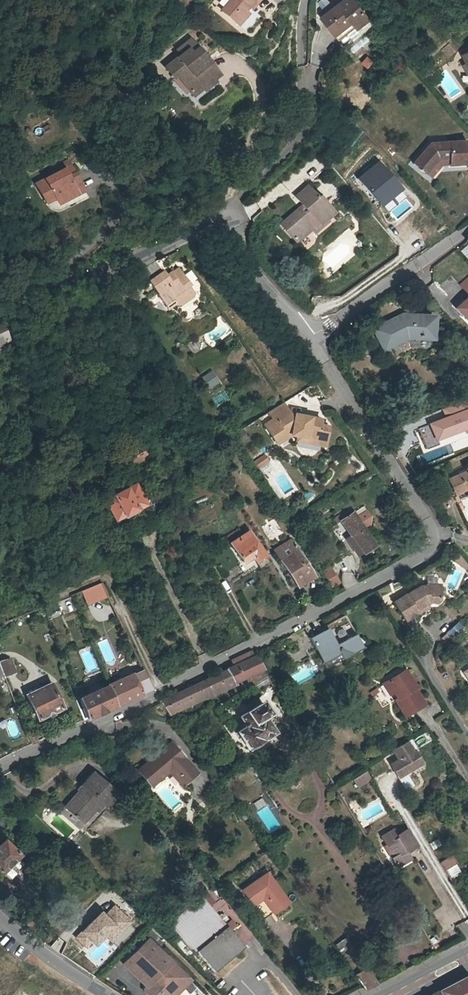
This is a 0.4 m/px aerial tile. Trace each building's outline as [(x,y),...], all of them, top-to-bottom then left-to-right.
[(223,13),(240,27),(250,15),(247,13),(251,8),(253,11),(262,0),(234,0),(223,13)] [(354,26),(365,17),(351,0),(341,0),(320,18),(333,34),(349,20),(354,26)] [(349,20),(333,34),(338,40),(354,26),(349,20)] [(165,71),(174,82),(177,79),(189,93),(200,106),(220,89),(214,82),(219,77),(206,61),(190,42),(176,52),(181,57),(165,71)] [(366,55),(361,63),(368,68),(373,60),(366,55)] [(209,59),(206,61),(219,77),(222,74),(209,59)] [(185,95),(189,93),(177,79),(174,82),(185,95)] [(465,141),(431,143),(413,162),(424,173),(438,158),(447,158),(448,165),(467,164),(465,141)] [(377,157),(357,173),(384,206),(404,190),(377,157)] [(56,168),(58,174),(65,171),(69,178),(75,175),(69,162),(56,168)] [(37,184),(42,195),(51,191),(55,200),(58,206),(84,193),(75,175),(69,178),(65,171),(58,174),(37,184)] [(296,202),(280,215),(286,223),(283,225),(293,238),(309,226),(312,230),(326,220),(325,217),(316,206),(324,200),(318,192),(316,193),(312,188),(308,181),(294,191),(300,199),(303,203),(299,206),(296,202)] [(317,185),(312,188),(316,193),(318,192),(320,190),(317,185)] [(46,204),(55,200),(51,191),(42,195),(46,204)] [(333,212),(324,200),(316,206),(325,217),(333,212)] [(277,217),(283,225),(286,223),(280,215),(277,217)] [(313,232),(302,240),(306,245),(316,237),(313,232)] [(143,271),(151,282),(165,273),(158,263),(143,271)] [(158,296),(164,306),(172,301),(175,305),(176,307),(180,308),(192,299),(193,295),(188,287),(179,273),(169,279),(165,273),(151,282),(160,295),(158,296)] [(456,308),(467,320),(467,296),(456,308)] [(167,310),(175,305),(172,301),(164,306),(167,310)] [(399,323),(398,321),(377,333),(387,350),(406,339),(432,340),(432,319),(410,319),(409,321),(404,320),(399,323)] [(8,339),(0,321),(0,343),(8,339)] [(212,370),(201,377),(209,389),(220,381),(212,370)] [(295,419),(292,415),(285,404),(270,413),(277,424),(269,429),(279,446),(294,436),(295,433),(301,434),(300,437),(317,441),(320,445),(327,446),(330,427),(323,425),(323,420),(307,418),(305,420),(295,419)] [(419,426),(427,447),(467,432),(467,408),(419,426)] [(134,463),(147,456),(138,439),(125,446),(134,463)] [(266,455),(254,463),(259,469),(270,461),(266,455)] [(462,478),(454,482),(460,497),(467,493),(467,491),(462,478)] [(106,500),(116,521),(120,519),(122,524),(146,512),(143,507),(146,505),(136,485),(106,500)] [(368,510),(359,516),(366,527),(375,521),(368,510)] [(352,541),(350,543),(358,555),(374,545),(354,513),(341,521),(351,536),(349,538),(352,541)] [(231,543),(242,562),(237,565),(242,575),(257,566),(259,568),(268,563),(248,531),(231,543)] [(311,575),(296,551),(280,560),(295,584),(311,575)] [(455,552),(450,556),(464,568),(467,565),(467,563),(459,552),(455,552)] [(323,570),(330,587),(340,583),(332,566),(323,570)] [(103,582),(93,586),(99,601),(109,597),(103,582)] [(99,601),(93,586),(73,594),(78,609),(99,601)] [(426,603),(428,603),(437,603),(439,600),(439,586),(419,586),(407,593),(407,595),(394,603),(405,621),(419,612),(417,609),(426,603)] [(428,607),(428,603),(426,603),(417,609),(419,612),(428,607)] [(309,636),(315,648),(318,647),(325,660),(339,654),(341,658),(363,648),(356,635),(336,644),(329,630),(324,632),(322,629),(309,636)] [(255,656),(227,670),(233,681),(262,668),(255,656)] [(4,674),(5,676),(15,672),(11,661),(6,659),(0,662),(0,663),(4,674)] [(142,670),(107,686),(114,706),(151,689),(142,670)] [(218,674),(223,685),(233,681),(227,670),(218,674)] [(390,684),(398,696),(399,695),(402,699),(398,701),(408,719),(427,708),(417,691),(419,690),(409,673),(390,684)] [(166,712),(223,685),(218,674),(159,702),(166,712)] [(393,699),(398,696),(390,684),(386,686),(393,699)] [(62,708),(51,685),(28,696),(38,719),(62,708)] [(114,706),(107,686),(80,699),(87,719),(114,706)] [(239,717),(245,726),(236,731),(248,749),(262,740),(262,739),(273,732),(263,716),(268,713),(261,703),(239,717)] [(34,734),(28,737),(31,745),(38,742),(34,734)] [(394,753),(399,760),(391,764),(399,776),(422,762),(414,750),(413,750),(408,743),(394,753)] [(195,774),(170,744),(137,772),(150,786),(171,768),(184,783),(195,774)] [(365,771),(352,779),(357,786),(370,778),(365,771)] [(83,786),(85,788),(67,807),(82,822),(101,802),(107,808),(118,796),(94,775),(83,786)] [(262,798),(253,803),(257,810),(266,805),(262,798)] [(398,867),(412,858),(408,851),(418,845),(408,829),(398,835),(394,829),(382,837),(387,846),(390,844),(397,856),(393,859),(398,867)] [(429,843),(433,850),(442,845),(438,838),(429,843)] [(19,855),(4,840),(0,844),(0,873),(1,873),(2,872),(11,882),(27,866),(17,857),(19,855)] [(446,851),(437,856),(440,862),(450,856),(446,851)] [(440,862),(445,870),(455,864),(450,856),(440,862)] [(462,877),(455,864),(445,870),(453,882),(462,877)] [(241,891),(252,905),(261,899),(270,910),(285,899),(266,873),(241,891)] [(170,924),(194,954),(197,952),(214,971),(241,949),(235,942),(237,940),(202,898),(170,924)] [(288,903),(285,899),(270,910),(261,899),(252,905),(263,920),(288,903)] [(102,911),(74,938),(84,948),(91,942),(96,946),(106,937),(111,943),(133,922),(115,904),(105,914),(102,911)] [(228,923),(244,946),(255,939),(242,920),(235,925),(232,920),(228,923)] [(360,956),(346,938),(333,946),(346,965),(360,956)] [(186,976),(148,939),(123,964),(146,986),(144,989),(145,992),(149,994),(169,994),(186,976)] [(220,977),(229,972),(225,965),(216,971),(220,977)] [(370,969),(357,975),(367,990),(378,984),(370,969)] [(440,994),(467,994),(467,976),(467,975),(437,991),(440,994)] [(186,976),(169,994),(176,994),(190,980),(186,976)]
